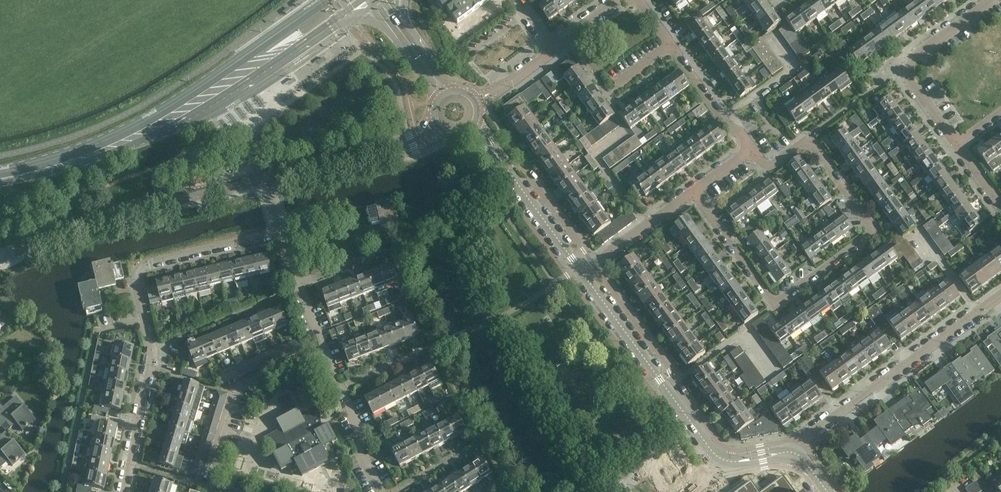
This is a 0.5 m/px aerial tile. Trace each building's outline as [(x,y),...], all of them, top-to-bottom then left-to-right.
[(437,0),(443,8),(446,7),(457,23),(489,0),(438,0),(437,0)] [(559,13),(549,0),(548,0),(538,7),(548,21),(559,13)] [(559,13),(569,6),(564,0),(549,0),(559,13)] [(746,4),(753,13),(766,4),(764,0),(751,0),(746,4)] [(825,13),(815,0),(812,0),(805,6),(815,20),(825,13)] [(825,13),(834,6),(830,0),(815,0),(825,13)] [(937,9),(930,0),(919,0),(917,2),(927,16),(937,9)] [(937,9),(946,1),(945,0),(930,0),(937,9)] [(706,7),(709,12),(716,7),(713,2),(706,7)] [(917,23),(927,16),(917,2),(907,9),(917,23)] [(773,13),(766,4),(753,13),(760,23),(773,13)] [(795,13),(805,27),(815,20),(805,6),(795,13)] [(703,16),(709,12),(706,7),(700,12),(703,16)] [(724,20),(728,17),(720,7),(716,10),(724,20)] [(853,11),(857,16),(862,11),(859,7),(853,11)] [(865,13),(869,18),(874,14),(871,9),(865,13)] [(907,30),(917,23),(907,9),(897,16),(907,30)] [(852,19),(857,16),(853,11),(849,14),(852,19)] [(781,23),(773,13),(760,23),(767,33),(781,23)] [(805,27),(795,13),(785,20),(788,24),(792,29),(795,34),(805,27)] [(864,21),(869,18),(865,13),(861,16),(864,21)] [(698,19),(694,14),(690,17),(689,16),(683,21),(688,27),(698,19)] [(888,23),(898,37),(907,30),(897,16),(888,23)] [(690,29),(697,40),(714,27),(706,17),(690,29)] [(733,24),(728,17),(724,20),(728,27),(733,24)] [(837,30),(843,26),(839,21),(833,25),(837,30)] [(846,27),(849,32),(855,28),(852,23),(846,27)] [(888,44),(898,37),(888,23),(878,30),(888,44)] [(792,29),(788,24),(779,31),(782,36),(792,29)] [(833,33),(837,30),(833,25),(829,28),(833,33)] [(743,35),(748,31),(745,26),(740,29),(743,35)] [(717,32),(714,27),(697,40),(704,49),(717,40),(713,35),(717,32)] [(845,35),(849,32),(846,27),(841,31),(845,35)] [(737,40),(742,37),(737,29),(732,33),(737,40)] [(795,34),(792,29),(782,36),(785,41),(795,34)] [(878,30),(868,37),(878,51),(888,44),(878,30)] [(752,37),(748,31),(743,35),(747,40),(752,37)] [(799,39),(795,34),(785,41),(789,46),(799,39)] [(814,39),(818,44),(823,40),(820,35),(814,39)] [(744,49),(750,45),(747,42),(746,43),(742,37),(737,40),(744,49)] [(878,51),(868,37),(858,44),(868,58),(878,51)] [(754,51),(765,43),(761,38),(750,45),(752,49),(754,51)] [(802,43),(799,39),(789,46),(792,50),(802,43)] [(813,47),(818,44),(814,39),(810,42),(813,47)] [(724,50),(717,40),(704,49),(711,59),(724,50)] [(858,65),(868,58),(858,44),(849,51),(843,42),(834,49),(847,67),(855,61),(858,65)] [(757,56),(768,48),(765,43),(754,51),(757,56)] [(805,48),(802,43),(792,50),(796,55),(805,48)] [(768,48),(757,56),(761,61),(772,53),(768,48)] [(809,54),(805,48),(796,55),(800,61),(809,54)] [(752,49),(748,52),(753,59),(757,56),(754,51),(752,49)] [(718,69),(731,60),(724,50),(711,59),(718,69)] [(814,56),(817,60),(823,56),(820,52),(814,56)] [(761,61),(762,63),(764,66),(776,58),(772,53),(761,61)] [(758,66),(762,63),(761,61),(757,56),(753,59),(758,66)] [(573,71),(578,67),(571,58),(566,62),(573,71)] [(768,70),(779,62),(776,58),(764,66),(768,70)] [(738,70),(731,60),(718,69),(726,79),(738,70)] [(568,75),(573,71),(566,62),(561,65),(568,75)] [(783,68),(779,62),(768,70),(772,76),(783,68)] [(564,79),(565,78),(564,77),(568,75),(561,65),(556,69),(564,79)] [(571,87),(586,77),(579,67),(578,67),(573,71),(568,75),(564,77),(565,78),(571,87)] [(559,82),(564,79),(556,69),(552,72),(559,82)] [(770,77),(765,69),(760,72),(766,80),(770,77)] [(840,69),(829,76),(840,92),(851,84),(840,69)] [(733,88),(745,79),(738,70),(726,79),(733,88)] [(559,82),(552,72),(547,76),(554,86),(559,82)] [(679,72),(669,79),(679,94),(689,86),(679,72)] [(821,82),(831,96),(839,91),(829,76),(826,72),(818,78),(821,82)] [(553,86),(554,86),(547,76),(542,80),(552,94),(556,91),(553,86)] [(578,97),(593,87),(586,77),(571,87),(578,97)] [(812,88),(822,102),(831,96),(821,82),(817,78),(809,84),(812,88)] [(669,101),(679,94),(669,79),(659,86),(669,101)] [(745,79),(733,88),(740,99),(753,89),(745,79)] [(542,94),(547,91),(539,81),(535,85),(542,95),(542,94)] [(537,98),(542,95),(535,85),(530,88),(537,98)] [(660,108),(669,101),(659,86),(649,93),(660,108)] [(782,94),(788,90),(785,86),(779,90),(782,94)] [(578,97),(586,107),(600,97),(593,87),(578,97)] [(525,91),(533,101),(537,98),(530,88),(525,91)] [(812,88),(804,95),(814,109),(822,102),(812,88)] [(792,96),(796,100),(806,115),(806,114),(814,109),(804,95),(801,90),(792,96)] [(528,105),(533,101),(525,91),(521,95),(528,105)] [(547,91),(542,94),(547,100),(551,97),(547,91)] [(639,101),(650,115),(660,108),(649,93),(639,101)] [(508,119),(525,107),(528,105),(521,95),(520,94),(502,108),(506,114),(505,115),(508,119)] [(586,107),(593,117),(607,106),(600,97),(586,107)] [(872,128),(885,118),(884,116),(897,106),(890,97),(873,109),(879,117),(869,124),(872,128)] [(808,116),(806,114),(806,115),(796,100),(776,115),(786,129),(795,122),(796,124),(808,116)] [(650,115),(639,101),(630,108),(640,122),(650,115)] [(688,106),(691,110),(696,106),(693,102),(688,106)] [(552,107),(556,113),(561,110),(556,104),(552,107)] [(571,110),(567,105),(563,109),(566,114),(571,110)] [(703,105),(692,112),(695,117),(697,119),(707,111),(703,105)] [(600,127),(603,124),(608,121),(614,117),(614,116),(607,106),(593,117),(599,126),(600,127)] [(687,114),(691,110),(688,106),(683,109),(687,114)] [(884,116),(885,118),(889,124),(883,129),(886,133),(892,127),(891,125),(904,116),(897,106),(884,116)] [(525,107),(508,119),(515,129),(532,117),(525,107)] [(640,122),(630,108),(620,115),(630,130),(640,122)] [(561,110),(556,113),(561,120),(565,116),(561,110)] [(855,115),(850,119),(855,125),(856,125),(858,127),(862,124),(855,115)] [(891,125),(892,127),(897,133),(890,138),(890,139),(887,142),(889,145),(893,143),(893,142),(899,137),(898,135),(911,126),(904,116),(891,125)] [(515,129),(522,139),(539,126),(532,117),(515,129)] [(620,126),(614,117),(608,121),(615,130),(620,126)] [(608,121),(603,124),(610,133),(615,130),(608,121)] [(566,126),(571,133),(575,129),(570,123),(566,126)] [(672,127),(675,131),(680,128),(677,123),(672,127)] [(706,131),(716,145),(727,138),(716,123),(706,131)] [(605,137),(610,133),(603,124),(600,127),(599,126),(598,127),(605,137)] [(862,133),(867,129),(863,124),(859,128),(862,133)] [(581,125),(577,128),(584,138),(588,135),(581,125)] [(546,136),(539,126),(522,139),(529,148),(546,136)] [(898,135),(899,137),(904,143),(897,148),(900,152),(907,147),(905,145),(918,135),(911,126),(898,135)] [(601,141),(605,137),(598,127),(593,131),(601,141)] [(575,129),(571,133),(575,139),(580,136),(575,129)] [(871,134),(867,129),(862,133),(866,138),(871,134)] [(654,130),(649,134),(652,138),(657,135),(654,130)] [(588,134),(596,144),(601,141),(593,131),(588,134)] [(706,153),(716,145),(706,131),(696,138),(706,153)] [(831,141),(838,151),(852,140),(845,131),(831,141)] [(591,148),(596,144),(588,134),(588,135),(584,138),(591,148)] [(905,145),(907,147),(911,153),(904,158),(907,162),(914,157),(912,155),(925,145),(918,135),(905,145)] [(553,146),(546,136),(529,148),(536,158),(553,146)] [(630,139),(637,149),(642,145),(635,136),(630,139)] [(999,156),(1000,154),(1000,142),(997,137),(987,144),(997,157),(999,156)] [(586,151),(591,148),(584,138),(579,141),(579,142),(584,149),(586,151)] [(652,142),(655,146),(660,142),(657,138),(652,142)] [(696,160),(706,153),(696,138),(685,145),(696,160)] [(255,143),(252,143),(251,142),(251,139),(250,139),(249,139),(248,140),(249,144),(243,146),(245,154),(257,151),(255,143)] [(632,152),(637,149),(630,139),(625,143),(632,152)] [(852,140),(838,151),(845,160),(859,150),(852,140)] [(584,149),(579,142),(575,145),(580,151),(584,149)] [(628,156),(632,152),(625,143),(621,146),(628,156)] [(877,152),(881,149),(878,144),(873,147),(877,152)] [(987,144),(978,151),(987,164),(995,159),(1000,165),(1000,164),(1000,159),(999,156),(997,157),(987,144)] [(675,153),(686,167),(696,160),(685,145),(675,153)] [(912,155),(914,157),(918,163),(911,167),(914,171),(921,167),(919,165),(932,155),(925,145),(912,155)] [(560,156),(553,146),(536,158),(544,168),(560,156)] [(621,146),(616,150),(623,159),(628,156),(621,146)] [(885,154),(881,149),(877,152),(880,157),(885,154)] [(623,159),(616,150),(612,153),(619,162),(623,159)] [(852,170),(866,160),(859,150),(845,160),(852,170)] [(632,156),(635,161),(640,157),(637,152),(632,156)] [(619,162),(612,153),(607,156),(614,166),(619,162)] [(676,175),(686,167),(675,153),(665,160),(676,175)] [(589,164),(594,161),(589,154),(585,158),(589,164)] [(794,176),(808,166),(800,155),(786,165),(794,176)] [(919,165),(921,167),(925,172),(918,177),(921,181),(928,176),(926,174),(940,165),(932,155),(919,165)] [(544,168),(551,178),(568,165),(560,156),(544,168)] [(610,169),(614,166),(607,156),(602,160),(610,169)] [(666,182),(676,175),(665,160),(655,167),(666,182)] [(852,170),(860,180),(873,170),(866,160),(852,170)] [(599,168),(594,161),(589,164),(594,171),(599,168)] [(891,172),(896,168),(892,163),(887,167),(891,172)] [(570,169),(568,165),(551,178),(558,187),(575,175),(580,171),(576,166),(570,169)] [(643,172),(645,175),(656,189),(666,182),(655,167),(653,165),(643,172)] [(926,174),(928,176),(932,182),(925,187),(927,189),(947,174),(940,165),(926,174)] [(794,176),(802,187),(816,177),(808,166),(794,176)] [(899,173),(896,168),(891,172),(894,177),(899,173)] [(867,189),(880,179),(873,170),(860,180),(867,189)] [(604,184),(608,181),(604,174),(599,178),(604,184)] [(935,200),(942,195),(941,193),(954,184),(947,174),(927,189),(928,191),(935,186),(939,191),(932,197),(931,198),(930,202),(931,204),(935,201),(935,200)] [(582,185),(575,175),(558,187),(565,197),(582,185)] [(656,189),(645,175),(635,182),(636,184),(631,187),(639,197),(643,194),(646,197),(656,189)] [(810,198),(823,188),(816,177),(802,187),(810,198)] [(768,178),(757,186),(767,200),(778,192),(768,178)] [(867,189),(874,199),(888,189),(880,179),(867,189)] [(613,187),(608,181),(604,184),(609,190),(613,187)] [(905,191),(910,188),(906,182),(901,186),(905,191)] [(941,193),(942,195),(946,201),(940,206),(942,210),(946,208),(949,205),(948,203),(961,194),(954,184),(941,193)] [(582,185),(565,197),(572,207),(589,195),(582,185)] [(757,186),(746,194),(756,208),(767,200),(757,186)] [(832,199),(823,188),(810,198),(818,209),(832,199)] [(913,193),(910,188),(905,191),(909,196),(913,193)] [(788,189),(783,193),(786,198),(792,194),(788,189)] [(881,209),(895,199),(888,189),(874,199),(881,209)] [(618,203),(622,200),(618,194),(613,197),(618,203)] [(746,216),(756,208),(746,194),(736,202),(746,216)] [(955,213),(968,203),(961,194),(948,203),(949,205),(946,208),(950,214),(941,221),(943,225),(949,220),(956,215),(955,213)] [(572,207),(579,217),(596,204),(589,195),(572,207)] [(376,206),(377,208),(376,207),(374,207),(375,208),(367,210),(371,226),(381,223),(382,228),(401,223),(395,198),(376,203),(377,206),(376,206)] [(881,209),(888,218),(902,208),(895,199),(881,209)] [(627,207),(622,200),(618,203),(623,210),(627,207)] [(746,216),(736,202),(725,210),(734,224),(746,216)] [(919,211),(924,207),(920,202),(915,205),(919,211)] [(955,213),(956,215),(960,221),(953,226),(956,230),(963,225),(962,223),(975,213),(968,203),(955,213)] [(587,227),(603,214),(596,204),(579,217),(587,227)] [(827,206),(823,209),(827,214),(831,211),(827,206)] [(798,207),(792,211),(800,222),(806,217),(798,207)] [(928,212),(924,207),(919,211),(923,216),(928,212)] [(895,228),(909,218),(902,208),(888,218),(895,228)] [(823,209),(818,213),(821,219),(827,215),(827,214),(823,209)] [(775,210),(768,215),(772,220),(778,215),(775,210)] [(625,214),(632,224),(636,220),(629,211),(625,214)] [(962,223),(963,225),(956,230),(961,235),(963,239),(970,234),(969,233),(982,223),(975,213),(962,223)] [(594,237),(597,234),(602,230),(606,227),(611,224),(603,214),(587,227),(594,237)] [(627,227),(632,224),(625,214),(620,217),(627,227)] [(832,222),(842,236),(853,228),(843,214),(832,222)] [(674,226),(681,236),(695,226),(687,216),(674,226)] [(795,216),(784,224),(788,230),(800,222),(795,216)] [(615,221),(622,230),(627,227),(620,217),(615,221)] [(909,218),(895,228),(902,238),(916,228),(909,218)] [(933,220),(923,227),(927,232),(936,225),(936,224),(933,220)] [(618,234),(622,230),(615,221),(611,224),(618,234)] [(842,236),(832,222),(821,230),(831,243),(842,236)] [(613,237),(618,234),(611,224),(606,227),(613,237)] [(752,224),(745,230),(749,235),(756,229),(752,224)] [(936,225),(927,232),(930,237),(940,230),(939,228),(936,225)] [(681,236),(688,246),(702,236),(695,226),(681,236)] [(602,230),(609,240),(613,237),(606,227),(602,230)] [(746,239),(754,250),(768,240),(760,229),(746,239)] [(784,229),(779,233),(783,239),(788,235),(784,229)] [(604,244),(609,240),(602,230),(597,234),(604,244)] [(821,230),(811,238),(820,251),(831,243),(821,230)] [(940,230),(930,237),(934,241),(943,234),(940,230)] [(981,231),(974,235),(978,240),(984,235),(981,231)] [(943,234),(934,241),(937,246),(947,239),(943,234)] [(978,240),(974,235),(968,240),(971,244),(978,240)] [(695,256),(709,246),(702,236),(688,246),(695,256)] [(809,259),(820,251),(811,238),(800,246),(809,259)] [(900,252),(910,244),(906,239),(896,246),(900,252)] [(947,239),(937,246),(941,251),(950,244),(947,239)] [(663,249),(668,246),(664,240),(659,244),(663,249)] [(775,251),(768,240),(754,250),(762,261),(775,251)] [(658,247),(653,241),(649,244),(654,250),(658,247)] [(910,244),(900,252),(903,256),(913,249),(910,244)] [(950,244),(941,251),(944,256),(948,253),(954,249),(950,244)] [(961,244),(954,249),(957,253),(964,248),(961,244)] [(795,245),(790,248),(794,254),(799,251),(795,245)] [(888,245),(878,252),(888,266),(898,259),(891,250),(888,245)] [(671,251),(668,246),(663,249),(667,254),(671,251)] [(695,256),(702,265),(716,255),(709,246),(695,256)] [(898,259),(903,256),(900,252),(896,246),(891,250),(898,259)] [(1000,272),(1000,250),(999,248),(989,255),(1000,272)] [(254,250),(255,258),(259,274),(271,271),(268,255),(259,257),(257,249),(254,250)] [(913,249),(903,256),(907,261),(916,254),(913,249)] [(957,253),(954,249),(948,253),(951,258),(957,253)] [(762,261),(770,272),(783,262),(775,251),(762,261)] [(259,274),(255,258),(247,260),(245,252),(241,253),(243,261),(247,277),(259,274)] [(888,266),(878,252),(868,259),(878,273),(888,266)] [(663,264),(668,261),(663,254),(659,257),(663,264)] [(910,265),(920,258),(916,254),(907,261),(910,265)] [(247,277),(243,261),(234,263),(232,255),(229,256),(231,264),(234,280),(235,284),(248,281),(247,277)] [(617,268),(624,278),(641,265),(634,255),(617,268)] [(709,275),(723,265),(716,255),(702,265),(709,275)] [(1000,273),(1000,272),(989,255),(979,262),(992,279),(1000,273)] [(216,259),(218,267),(222,283),(234,280),(231,264),(222,266),(220,258),(216,259)] [(923,263),(920,258),(910,265),(914,271),(923,263)] [(869,280),(878,273),(868,259),(858,266),(869,280)] [(677,269),(682,265),(678,260),(673,264),(677,269)] [(92,266),(93,271),(94,270),(99,290),(116,286),(114,281),(123,279),(120,263),(112,265),(112,264),(110,264),(110,261),(92,266)] [(222,283),(218,267),(210,269),(208,261),(204,262),(206,270),(210,286),(222,283)] [(672,267),(668,261),(663,264),(668,270),(672,267)] [(783,262),(770,272),(778,283),(791,273),(783,262)] [(935,262),(927,267),(931,272),(938,266),(935,262)] [(982,286),(992,279),(979,262),(969,269),(982,286)] [(194,273),(199,293),(211,290),(210,286),(206,270),(198,272),(196,264),(192,265),(194,273)] [(380,269),(387,286),(399,281),(392,265),(380,269)] [(648,275),(641,265),(624,278),(631,288),(648,275)] [(686,270),(682,265),(677,269),(681,274),(686,270)] [(723,265),(709,275),(716,285),(730,275),(723,265)] [(869,280),(858,266),(849,273),(859,287),(869,280)] [(199,293),(194,273),(185,275),(184,267),(180,268),(182,276),(186,296),(199,293)] [(375,291),(387,286),(380,269),(369,274),(375,291)] [(972,294),(982,286),(969,269),(959,276),(972,294)] [(94,270),(93,271),(95,281),(80,285),(87,316),(101,313),(100,308),(101,308),(97,291),(99,290),(94,270)] [(186,296),(182,276),(173,278),(171,270),(167,271),(169,278),(174,299),(186,296)] [(914,276),(918,281),(925,276),(921,271),(914,276)] [(157,282),(158,285),(159,291),(160,297),(160,298),(161,298),(162,302),(174,299),(169,278),(161,280),(159,273),(155,274),(157,282)] [(849,273),(839,281),(849,294),(859,287),(849,273)] [(364,295),(375,291),(369,274),(357,278),(364,295)] [(678,283),(682,280),(677,274),(673,277),(678,283)] [(631,288),(638,297),(655,285),(648,275),(631,288)] [(716,285),(723,294),(737,284),(730,275),(716,285)] [(898,279),(901,283),(906,279),(903,275),(898,279)] [(912,285),(918,281),(914,276),(909,281),(912,285)] [(346,283),(352,299),(364,295),(357,278),(346,283)] [(691,288),(696,285),(692,279),(687,283),(691,288)] [(896,287),(901,283),(898,279),(893,282),(896,287)] [(687,287),(682,280),(678,283),(682,290),(687,287)] [(938,287),(950,305),(960,297),(948,280),(938,287)] [(839,302),(849,294),(839,281),(829,288),(839,302)] [(341,304),(352,299),(346,283),(334,287),(341,304)] [(744,294),(737,284),(723,294),(730,304),(744,294)] [(662,294),(655,285),(638,297),(645,307),(662,294)] [(700,290),(696,285),(691,288),(695,293),(700,290)] [(895,290),(898,295),(905,290),(902,286),(895,290)] [(329,309),(341,304),(334,287),(322,292),(325,299),(327,305),(329,309)] [(950,305),(938,287),(928,295),(940,312),(950,305)] [(829,309),(839,302),(829,288),(819,295),(829,309)] [(878,293),(881,297),(887,294),(883,289),(878,293)] [(892,299),(898,295),(895,290),(889,295),(892,299)] [(692,303),(696,300),(691,293),(687,296),(692,303)] [(645,307),(652,317),(669,304),(662,294),(645,307)] [(751,304),(744,294),(730,304),(737,314),(751,304)] [(391,298),(393,303),(400,301),(397,295),(391,298)] [(810,302),(820,316),(829,309),(819,295),(810,302)] [(918,302),(930,319),(940,312),(928,295),(918,302)] [(706,308),(710,304),(706,299),(702,302),(706,308)] [(701,306),(696,300),(692,303),(696,309),(701,306)] [(820,316),(810,302),(800,309),(810,323),(820,316)] [(921,326),(930,319),(918,302),(908,309),(921,326)] [(858,307),(862,312),(867,308),(864,303),(858,307)] [(368,307),(370,312),(377,310),(374,304),(368,307)] [(669,304),(652,317),(659,327),(677,314),(669,304)] [(714,309),(710,304),(706,308),(709,313),(714,309)] [(751,304),(737,314),(745,324),(758,314),(751,304)] [(901,340),(911,333),(898,316),(889,323),(875,305),(870,308),(886,330),(891,326),(901,340)] [(281,307),(269,312),(277,330),(289,325),(281,307)] [(869,338),(881,355),(891,348),(881,333),(886,330),(870,308),(865,312),(878,330),(869,338)] [(800,330),(810,323),(800,309),(790,316),(800,330)] [(908,309),(898,316),(911,333),(921,326),(908,309)] [(265,334),(277,330),(269,312),(258,317),(265,334)] [(345,315),(347,321),(353,319),(351,313),(345,315)] [(706,322),(710,319),(706,313),(701,316),(706,322)] [(659,327),(666,336),(684,324),(677,314),(659,327)] [(341,323),(347,321),(345,315),(339,318),(341,323)] [(790,337),(800,330),(790,316),(780,324),(790,337)] [(254,339),(265,334),(258,317),(246,322),(254,339)] [(839,321),(842,326),(848,322),(844,317),(839,321)] [(720,327),(725,324),(721,318),(716,322),(720,327)] [(755,330),(765,323),(761,318),(751,325),(755,330)] [(401,323),(408,340),(419,335),(413,319),(401,323)] [(715,326),(710,319),(706,322),(711,329),(715,326)] [(846,326),(849,331),(856,326),(853,321),(846,326)] [(246,322),(235,327),(242,344),(254,339),(246,322)] [(396,344),(408,340),(401,323),(390,328),(396,344)] [(759,335),(769,328),(765,323),(755,330),(759,335)] [(691,334),(684,324),(666,336),(673,346),(691,334)] [(728,329),(725,324),(720,327),(723,332),(728,329)] [(771,331),(772,333),(775,338),(779,342),(781,345),(790,337),(780,324),(771,331)] [(343,326),(336,328),(339,334),(345,332),(343,326)] [(843,335),(849,331),(846,326),(840,331),(843,335)] [(242,344),(235,327),(223,332),(230,349),(242,344)] [(384,349),(396,344),(390,328),(378,332),(384,349)] [(759,335),(762,340),(772,333),(771,331),(769,328),(759,335)] [(984,343),(1000,367),(1000,331),(1000,330),(988,339),(989,340),(984,343)] [(223,332),(211,336),(219,354),(230,349),(223,332)] [(373,353),(384,349),(378,332),(366,337),(373,353)] [(725,339),(720,332),(716,336),(721,342),(725,339)] [(819,336),(822,340),(828,336),(825,332),(819,336)] [(766,345),(775,338),(772,333),(762,340),(766,345)] [(698,343),(691,334),(673,346),(681,356),(698,343)] [(219,354),(211,336),(200,341),(207,359),(219,354)] [(826,341),(829,345),(836,340),(833,336),(826,341)] [(355,341),(361,358),(373,353),(366,337),(355,341)] [(769,349),(779,342),(775,338),(766,345),(769,349)] [(881,355),(869,338),(859,345),(872,362),(881,355)] [(98,340),(95,353),(99,354),(101,354),(104,341),(98,340)] [(207,359),(200,341),(188,346),(195,364),(207,359)] [(296,341),(284,346),(288,357),(300,352),(296,341)] [(349,362),(361,358),(355,341),(343,346),(349,362)] [(823,350),(829,345),(826,341),(820,345),(823,350)] [(782,347),(781,345),(779,342),(769,349),(773,354),(782,347)] [(698,343),(681,356),(688,366),(705,353),(698,343)] [(112,356),(130,360),(133,347),(115,344),(112,356)] [(862,369),(872,362),(859,345),(849,352),(862,369)] [(277,349),(282,360),(288,357),(284,346),(277,349)] [(800,350),(803,354),(809,350),(805,346),(800,350)] [(952,365),(968,387),(974,382),(975,383),(977,381),(977,380),(986,373),(989,376),(995,371),(977,346),(971,351),(973,355),(964,362),(961,358),(952,365)] [(735,360),(744,353),(739,347),(730,354),(735,360)] [(776,359),(786,352),(782,347),(773,354),(776,359)] [(272,351),(276,362),(282,360),(277,349),(272,351)] [(266,354),(270,365),(276,362),(272,351),(266,354)] [(776,359),(780,364),(789,357),(786,352),(776,359)] [(862,369),(849,352),(839,359),(852,376),(862,369)] [(748,358),(744,353),(735,360),(739,365),(748,358)] [(265,367),(270,365),(266,354),(260,356),(265,367)] [(729,365),(733,362),(728,355),(724,358),(729,365)] [(802,359),(817,380),(822,377),(832,391),(842,384),(829,366),(820,373),(807,355),(802,359)] [(130,360),(112,356),(109,369),(128,373),(130,360)] [(254,358),(258,370),(265,367),(260,356),(254,358)] [(793,361),(789,357),(780,364),(783,369),(793,361)] [(248,361),(252,372),(258,370),(254,358),(248,361)] [(751,363),(748,358),(739,365),(742,370),(751,363)] [(810,381),(800,388),(813,405),(823,398),(813,383),(817,380),(802,359),(797,362),(810,381)] [(839,359),(829,366),(842,384),(852,376),(839,359)] [(242,363),(246,374),(252,372),(248,361),(242,363)] [(738,368),(733,362),(729,365),(733,371),(738,368)] [(236,366),(241,377),(246,374),(242,363),(236,366)] [(755,368),(751,363),(742,370),(745,373),(746,375),(755,368)] [(421,370),(429,386),(440,380),(432,364),(421,370)] [(698,387),(715,375),(708,365),(690,377),(698,387)] [(974,395),(968,387),(952,365),(925,384),(933,395),(947,384),(961,404),(974,395)] [(230,368),(235,379),(241,377),(236,366),(230,368)] [(224,371),(229,382),(235,379),(230,368),(224,371)] [(746,375),(749,379),(758,372),(755,368),(746,375)] [(128,373),(109,369),(107,382),(125,385),(128,373)] [(184,369),(183,375),(190,377),(192,371),(184,369)] [(418,391),(429,386),(421,370),(410,376),(418,391)] [(229,382),(224,371),(218,373),(222,384),(229,382)] [(749,379),(749,380),(752,384),(762,377),(758,372),(749,379)] [(784,372),(777,377),(780,381),(787,376),(784,372)] [(749,380),(749,379),(746,375),(745,373),(740,376),(745,383),(749,380)] [(705,397),(722,385),(715,375),(698,387),(705,397)] [(399,381),(407,397),(418,391),(410,376),(399,381)] [(766,382),(762,377),(752,384),(754,387),(756,389),(766,382)] [(780,381),(777,377),(771,381),(774,386),(780,381)] [(749,380),(745,383),(750,390),(754,387),(752,384),(749,380)] [(182,393),(201,399),(205,387),(185,381),(182,393)] [(396,403),(407,397),(399,381),(388,387),(396,403)] [(107,382),(104,394),(122,398),(125,385),(107,382)] [(705,397),(712,407),(729,394),(722,385),(705,397)] [(768,390),(765,386),(757,391),(761,396),(768,390)] [(377,393),(385,408),(396,403),(388,387),(377,393)] [(791,395),(803,412),(813,405),(800,388),(791,395)] [(213,402),(224,406),(228,394),(217,391),(213,402)] [(178,405),(198,411),(201,399),(182,393),(178,405)] [(374,414),(385,408),(377,393),(365,399),(374,414)] [(888,411),(904,433),(913,427),(913,426),(920,421),(923,426),(932,419),(926,411),(928,410),(923,402),(921,403),(914,393),(888,411)] [(120,410),(122,398),(104,394),(101,407),(95,405),(93,411),(108,414),(109,408),(120,410)] [(435,397),(438,402),(444,399),(441,394),(435,397)] [(736,404),(729,394),(712,407),(719,417),(736,404)] [(761,402),(756,395),(752,398),(757,405),(761,402)] [(793,419),(803,412),(791,395),(781,402),(793,419)] [(0,405),(0,427),(5,422),(10,428),(9,429),(16,424),(22,431),(35,420),(15,397),(2,408),(0,405)] [(432,405),(438,402),(435,397),(430,400),(432,405)] [(450,399),(439,405),(442,410),(453,405),(450,399)] [(736,404),(719,417),(723,415),(730,424),(747,412),(739,401),(736,404)] [(220,417),(224,406),(213,402),(209,414),(220,417)] [(783,427),(793,419),(781,402),(771,409),(783,427)] [(175,416),(194,422),(198,411),(178,405),(175,416)] [(413,408),(416,414),(422,411),(419,405),(413,408)] [(428,410),(431,416),(436,413),(434,407),(428,410)] [(751,434),(757,433),(757,429),(759,428),(755,423),(760,420),(752,408),(747,412),(730,424),(737,434),(746,427),(751,434)] [(282,429),(266,438),(279,451),(282,449),(283,451),(274,456),(282,470),(289,467),(292,473),(299,470),(303,477),(331,462),(327,455),(334,451),(331,445),(337,441),(329,427),(321,432),(319,429),(322,428),(319,409),(302,418),(298,410),(297,411),(298,412),(291,416),(290,414),(286,417),(287,418),(280,422),(279,420),(278,421),(282,429)] [(755,423),(759,428),(760,427),(763,431),(776,422),(767,409),(759,415),(762,418),(760,420),(755,423)] [(867,435),(876,448),(882,443),(881,442),(886,438),(892,446),(906,436),(904,433),(888,411),(877,419),(881,425),(867,435)] [(217,429),(220,417),(209,414),(206,426),(217,429)] [(95,435),(114,439),(117,426),(106,424),(107,418),(92,415),(91,421),(98,422),(95,435)] [(447,421),(456,437),(467,431),(459,415),(447,421)] [(191,434),(194,422),(175,416),(171,428),(190,434),(190,433),(191,434)] [(391,420),(394,425),(399,422),(396,417),(391,420)] [(412,419),(406,422),(408,427),(414,424),(412,419)] [(388,428),(394,425),(391,420),(385,423),(388,428)] [(456,437),(447,421),(436,427),(445,443),(456,437)] [(213,441),(217,429),(206,426),(202,437),(213,441)] [(434,449),(445,443),(436,427),(425,433),(434,449)] [(186,445),(190,434),(171,428),(168,439),(182,444),(186,445)] [(389,430),(383,433),(386,439),(392,436),(389,430)] [(0,436),(0,467),(7,461),(12,466),(25,455),(5,432),(0,436)] [(434,449),(425,433),(414,439),(423,454),(434,449)] [(111,451),(114,439),(95,435),(93,448),(111,451)] [(882,457),(876,448),(867,435),(860,440),(856,435),(840,447),(849,459),(854,455),(856,458),(855,459),(859,464),(860,463),(866,471),(865,472),(866,473),(875,467),(873,464),(882,457)] [(210,452),(213,441),(202,437),(199,449),(210,452)] [(168,439),(164,451),(179,455),(182,444),(168,439)] [(414,439),(403,444),(412,460),(423,454),(414,439)] [(400,466),(412,460),(403,444),(392,450),(400,466)] [(109,464),(111,451),(93,448),(90,460),(109,464)] [(206,464),(210,452),(199,449),(195,461),(206,464)] [(179,455),(164,451),(160,463),(175,468),(179,455)] [(479,461),(472,465),(482,481),(492,474),(482,457),(478,460),(479,461)] [(88,473),(106,477),(109,464),(90,460),(88,473)] [(202,476),(206,464),(195,461),(191,473),(197,474),(202,476)] [(462,472),(471,487),(482,481),(472,465),(471,464),(468,467),(468,468),(462,472)] [(462,472),(461,471),(457,473),(458,474),(451,479),(460,491),(464,491),(471,487),(462,472)] [(87,491),(91,491),(92,487),(103,489),(106,477),(88,473),(85,485),(78,483),(77,490),(87,491)] [(783,476),(762,491),(795,491),(783,476)] [(451,479),(450,478),(447,480),(447,481),(441,485),(445,491),(460,491),(451,479)] [(151,491),(154,491),(170,491),(172,484),(155,479),(151,491)] [(736,491),(759,491),(757,489),(759,487),(757,484),(755,486),(751,481),(736,491)] [(968,491),(980,491),(982,490),(975,481),(965,489),(968,491)]
